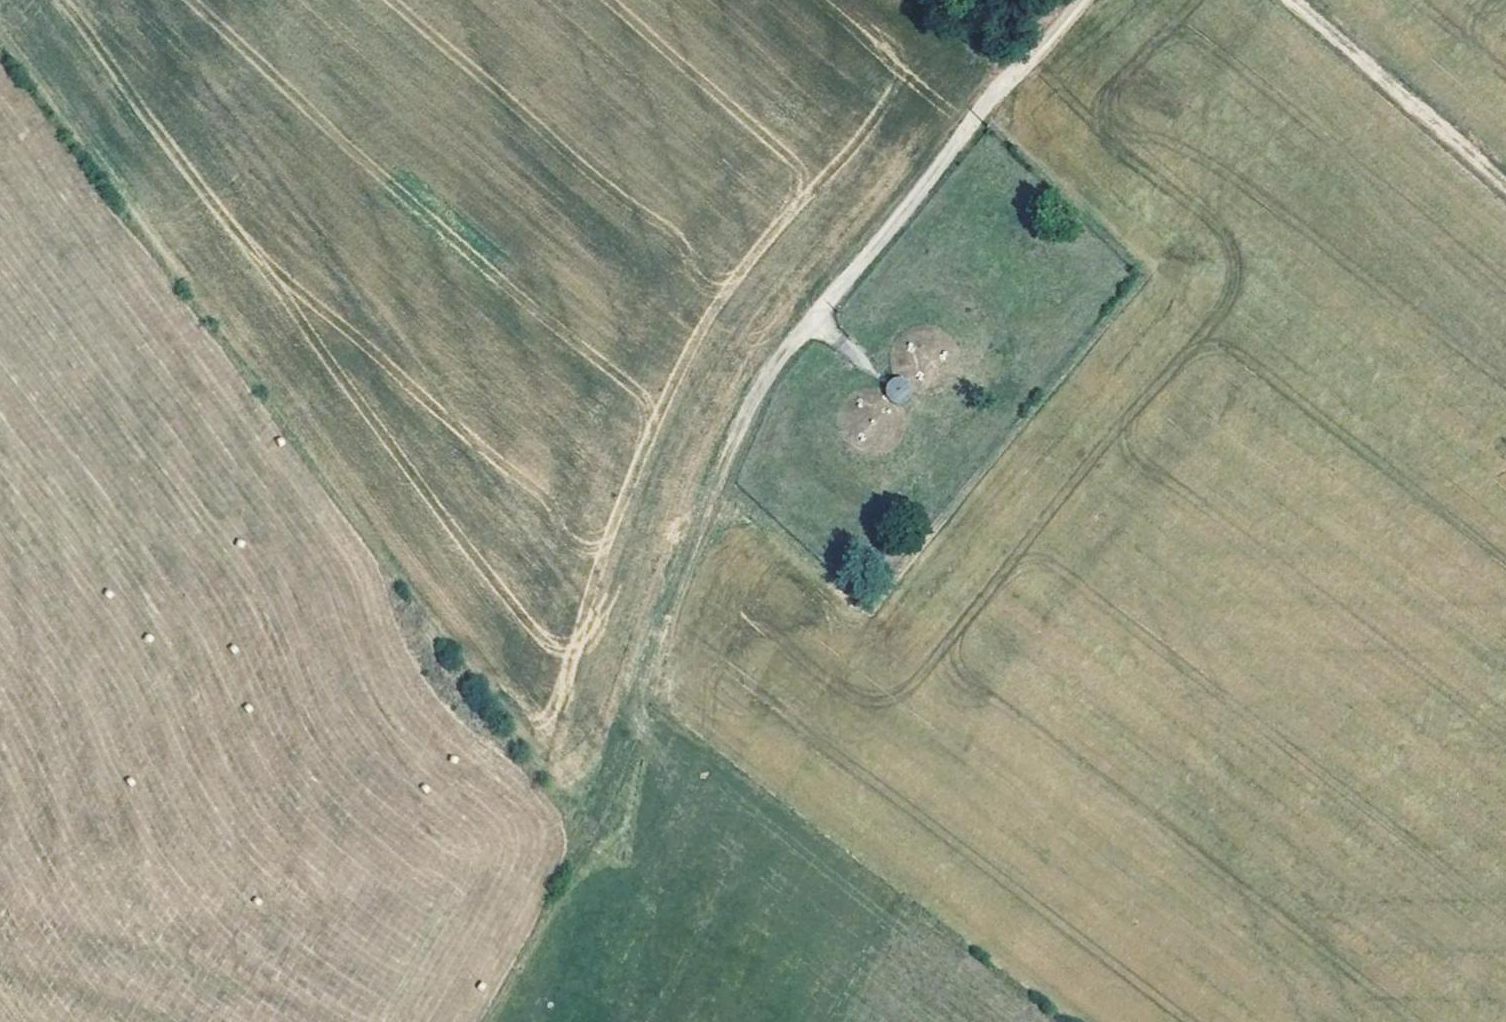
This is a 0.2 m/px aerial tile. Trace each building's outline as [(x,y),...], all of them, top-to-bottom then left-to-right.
[(885,394),(901,403),(911,387),(895,378),(885,394)]
